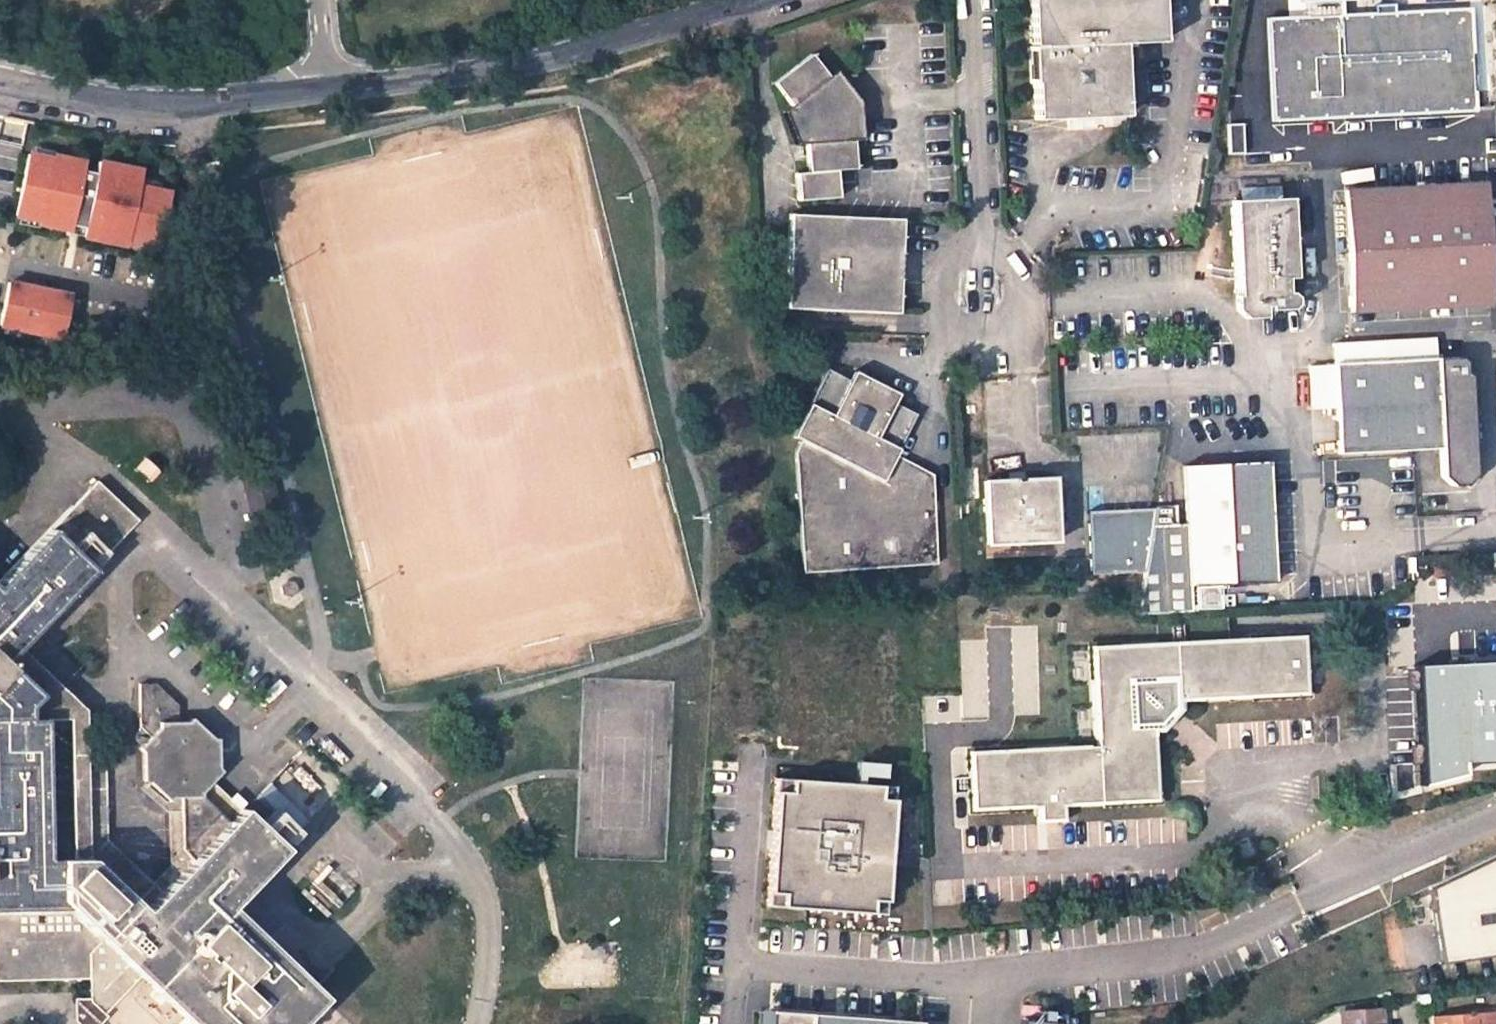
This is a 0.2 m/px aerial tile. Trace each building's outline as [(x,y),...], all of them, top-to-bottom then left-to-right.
[(1123,46),(1163,44),(1160,0),(1032,0),(1034,45),(1031,45),(1032,83),(1035,83),(1036,119),(1071,117),(1071,113),(1095,112),(1095,117),(1127,116),(1123,46)] [(1345,0),(1302,0),(1302,2),(1306,2),(1307,17),(1269,19),(1273,120),(1475,110),(1469,8),(1394,12),(1375,13),(1341,15),(1341,0),(1345,0)] [(1394,5),(1375,6),(1375,13),(1394,12),(1394,5)] [(830,77),(811,54),(774,82),(792,105),(782,111),(791,131),(796,145),(806,144),(808,163),(855,160),(854,139),(852,103),(830,77)] [(857,99),(837,71),(830,77),(852,103),(854,139),(862,139),(859,103),(857,99)] [(29,146),(14,219),(159,249),(173,186),(143,179),(146,165),(94,154),(93,159),(29,146)] [(796,173),(798,200),(839,197),(837,170),(855,169),(855,160),(808,163),(808,173),(796,173)] [(1483,183),(1346,191),(1352,310),(1490,303),(1487,257),(1475,258),(1473,228),(1486,227),(1483,183)] [(1289,198),(1233,201),(1237,295),(1234,295),(1234,310),(1243,319),(1264,317),(1263,309),(1268,308),(1268,310),(1291,309),(1295,304),(1294,297),(1289,292),(1286,292),(1286,279),(1294,278),(1289,198)] [(786,307),(896,312),(899,218),(788,213),(786,307)] [(1487,257),(1486,227),(1473,228),(1475,258),(1487,257)] [(1,329),(67,335),(72,285),(6,279),(1,329)] [(1333,344),(1334,365),(1337,408),(1339,453),(1440,448),(1441,476),(1451,485),(1465,484),(1474,474),(1469,373),(1464,373),(1464,360),(1459,356),(1436,358),(1435,338),(1333,344)] [(1334,365),(1310,366),(1313,409),(1337,408),(1334,365)] [(850,380),(827,369),(793,436),(801,440),(795,452),(803,573),(937,564),(933,475),(897,455),(917,415),(894,403),(899,394),(855,371),(850,380)] [(1191,586),(1275,582),(1268,461),(1183,465),(1187,523),(1152,525),(1145,571),(1138,615),(1192,612),(1191,586)] [(281,523),(267,468),(241,475),(254,530),(281,523)] [(1469,488),(1478,478),(1474,474),(1465,484),(1469,488)] [(1053,479),(983,481),(986,546),(1056,543),(1053,479)] [(89,979),(90,999),(91,1004),(103,1015),(105,1013),(140,977),(147,984),(186,1020),(190,1023),(299,1023),(323,999),(313,988),(229,908),(284,849),(241,808),(227,823),(200,796),(173,797),(169,800),(170,865),(153,884),(135,903),(88,858),(73,859),(70,719),(77,719),(85,718),(86,711),(20,645),(92,570),(67,547),(82,530),(107,552),(136,521),(107,495),(94,483),(0,581),(0,981),(89,979)] [(1088,513),(1091,574),(1145,571),(1152,525),(1155,509),(1088,513)] [(1474,554),(1475,565),(1492,563),(1491,553),(1474,554)] [(295,583),(286,580),(280,586),(282,595),(291,597),(297,591),(295,583)] [(1158,642),(1090,646),(1094,738),(1096,738),(1097,745),(1088,746),(1088,744),(967,751),(970,812),(1037,808),(1065,806),(1156,801),(1154,728),(1160,728),(1177,709),(1177,701),(1306,696),(1303,635),(1229,639),(1227,616),(1157,620),(1158,642)] [(1420,662),(1424,778),(1461,768),(1461,753),(1466,756),(1476,757),(1487,756),(1495,756),(1495,659),(1420,662)] [(155,684),(140,685),(140,727),(150,735),(138,748),(142,751),(142,781),(148,780),(169,800),(173,797),(200,796),(202,795),(200,794),(212,781),(222,772),(218,768),(218,738),(213,738),(191,718),(188,722),(177,721),(177,704),(155,684)] [(87,754),(85,718),(77,719),(70,719),(73,859),(88,858),(87,823),(87,754)] [(105,754),(87,754),(87,823),(106,824),(105,754)] [(858,759),(857,778),(885,778),(885,759),(858,759)] [(767,905),(884,912),(892,785),(775,778),(767,905)] [(227,823),(241,808),(212,781),(200,794),(202,795),(200,796),(227,823)] [(1037,808),(1037,823),(1043,825),(1061,824),(1065,819),(1065,806),(1037,808)] [(88,858),(106,841),(106,824),(87,823),(88,858)] [(135,903),(153,884),(106,841),(88,858),(135,903)] [(1434,884),(1446,960),(1495,952),(1495,875),(1434,884)] [(1433,925),(1405,928),(1407,962),(1436,960),(1433,925)] [(75,999),(75,1021),(78,1023),(100,1023),(107,1017),(105,1013),(103,1015),(91,1004),(90,999),(75,999)] [(768,1010),(757,1009),(756,1023),(767,1023),(768,1010)] [(919,1021),(895,1019),(895,1016),(889,1016),(889,1019),(768,1010),(767,1023),(919,1023),(919,1021)] [(1495,1011),(1434,1017),(1434,1023),(1495,1023),(1495,1011)] [(1062,1019),(1013,1015),(1013,1023),(1061,1023),(1062,1019)]
